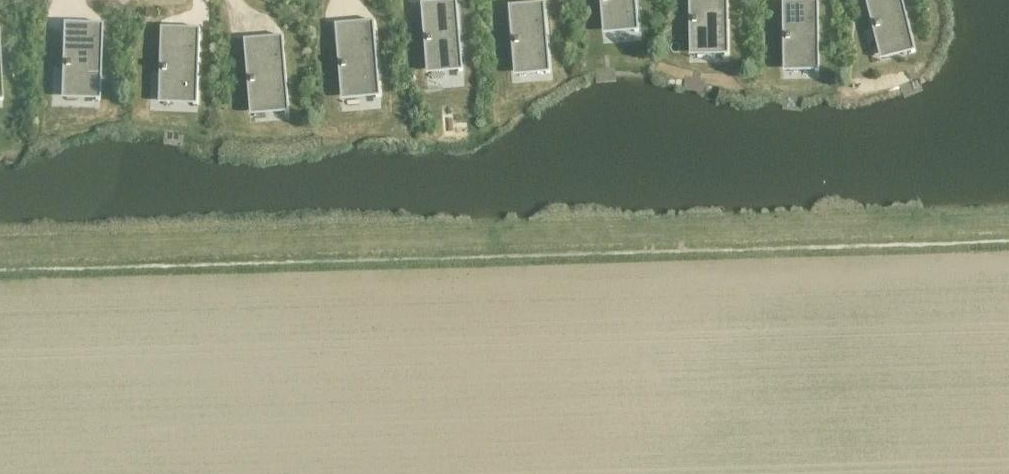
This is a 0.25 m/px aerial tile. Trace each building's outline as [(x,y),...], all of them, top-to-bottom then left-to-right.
[(604,4),(606,23),(606,27),(638,24),(637,11),(636,0),(603,0),(604,4)] [(693,20),(692,20),(692,25),(693,25),(693,37),(694,49),(728,48),(728,0),(693,0),(693,20)] [(868,13),(869,12),(870,18),(873,17),(875,25),(876,30),(877,30),(882,52),(913,45),(902,0),(865,0),(868,13)] [(783,28),(786,28),(787,36),(786,36),(786,42),(787,42),(787,65),(819,64),(818,7),(816,7),(816,8),(804,8),(804,2),(798,2),(798,1),(782,2),(782,23),(783,23),(783,28)] [(428,44),(430,67),(462,64),(457,7),(455,7),(455,8),(443,9),(443,3),(437,4),(437,3),(421,4),(422,25),(423,25),(424,30),(427,30),(428,38),(427,38),(428,44)] [(524,5),(508,6),(510,27),(511,27),(511,33),(514,32),(515,40),(514,41),(515,46),(517,69),(549,66),(545,9),(542,9),(542,10),(531,11),(530,5),(524,6),(524,5)] [(82,24),(62,23),(62,42),(66,42),(65,63),(64,69),(65,69),(64,92),(99,94),(101,30),(87,31),(87,25),(82,25),(82,24)] [(354,23),(335,25),(336,43),(340,43),(342,64),(341,64),(342,69),(343,69),(344,93),(379,90),(374,27),(372,27),(372,28),(360,29),(360,23),(354,24),(354,23)] [(180,28),(161,28),(160,46),(164,46),(164,68),(163,68),(163,73),(163,97),(198,98),(200,35),(197,35),(185,35),(186,29),(180,29),(180,28)] [(263,38),(244,40),(245,58),(249,58),(251,80),(250,80),(251,85),(254,108),(288,106),(283,43),(281,43),(269,44),(269,39),(263,39),(263,38)]
